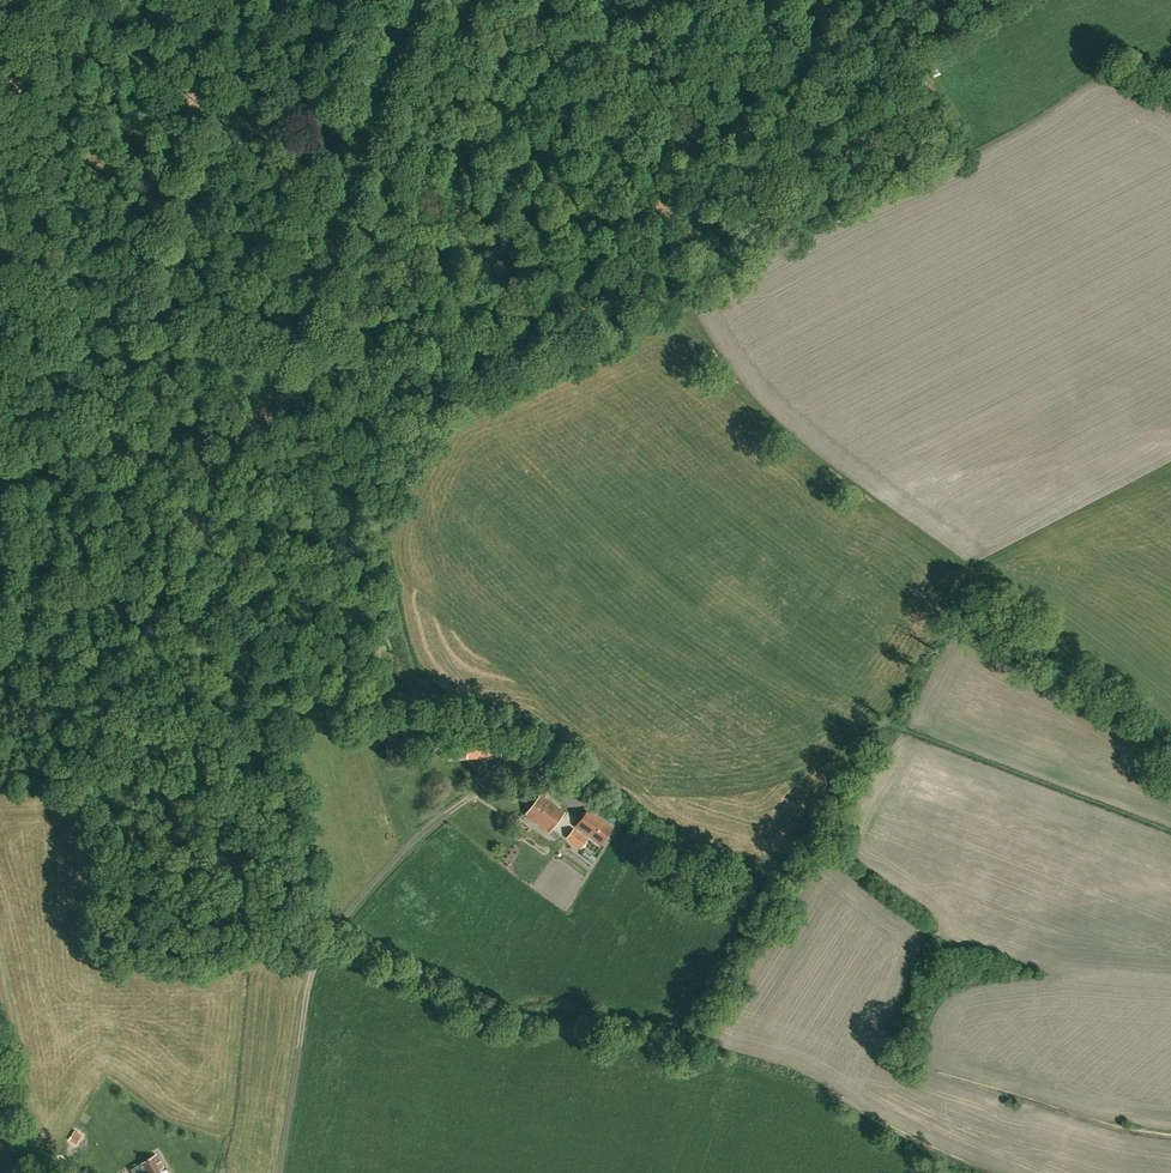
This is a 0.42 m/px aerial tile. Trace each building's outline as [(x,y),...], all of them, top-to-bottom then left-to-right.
[(465,759),(464,745),(448,746),(449,760),(465,759)] [(540,793),(525,813),(548,832),(564,812),(540,793)] [(611,828),(587,810),(575,825),(599,843),(611,828)] [(581,836),(575,844),(581,848),(586,840),(581,836)] [(157,1172),(164,1169),(156,1155),(142,1163),(148,1172),(158,1172),(157,1172)]
